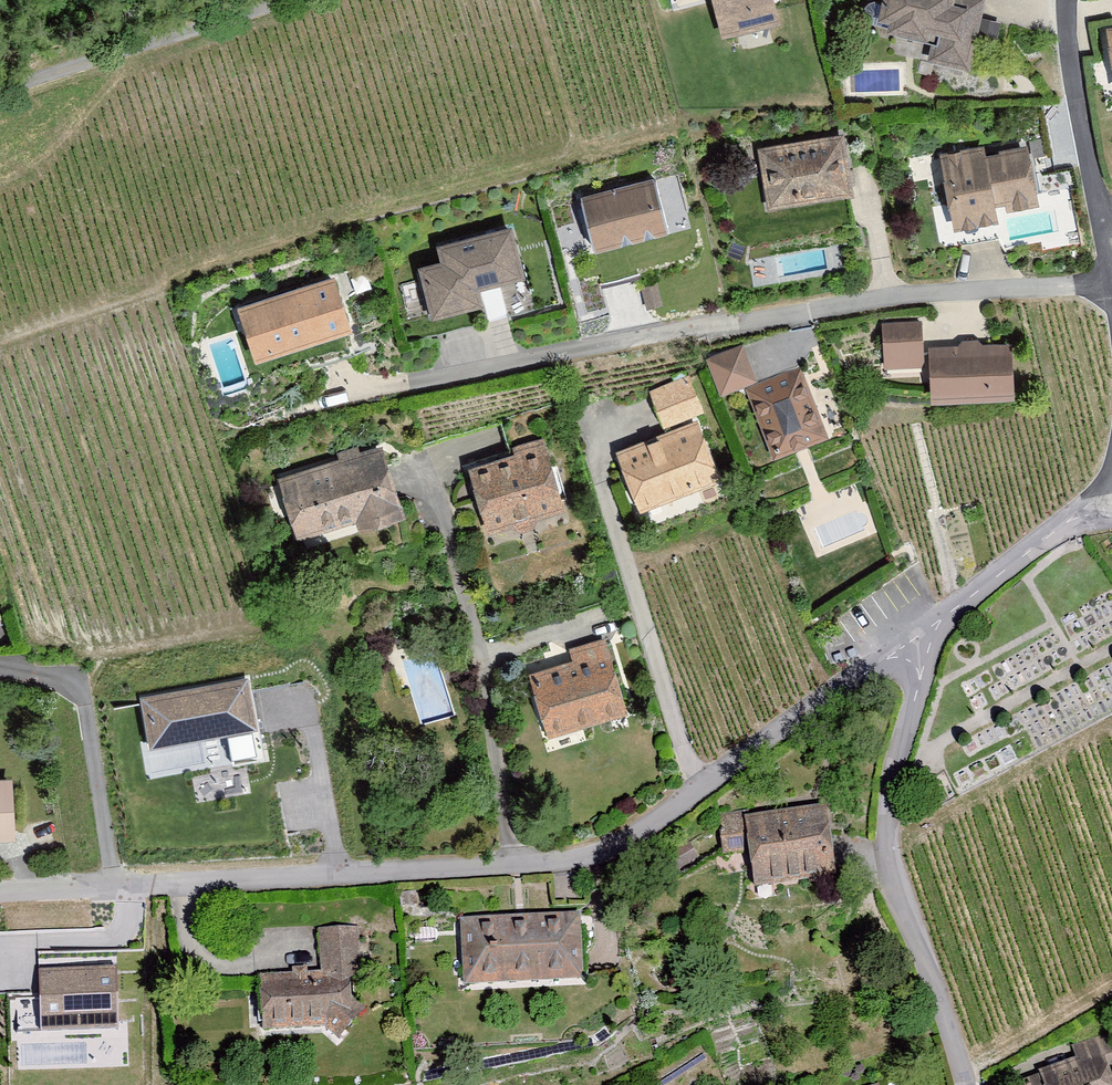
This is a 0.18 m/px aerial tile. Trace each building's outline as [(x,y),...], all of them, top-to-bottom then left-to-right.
[(770,0),(714,0),(723,33),(775,19),(770,0)] [(925,68),(960,77),(978,6),(953,0),(880,0),(870,37),(919,49),(921,42),(931,44),(925,68)] [(1103,33),(1109,87),(1111,86),(1111,32),(1103,33)] [(834,145),(755,156),(763,214),(842,203),(834,145)] [(976,155),(937,162),(949,236),(987,230),(985,214),(999,212),(1000,219),(1031,214),(1021,155),(977,162),(976,155)] [(664,233),(652,187),(576,207),(587,253),(664,233)] [(525,277),(514,231),(443,247),(447,265),(423,270),(434,318),(480,307),(476,289),(525,277)] [(336,281),(240,310),(255,361),(352,331),(336,281)] [(1002,354),(922,355),(923,407),(1002,406),(1002,354)] [(663,423),(704,412),(694,374),(652,385),(663,423)] [(797,374),(742,392),(766,465),(821,446),(797,374)] [(689,432),(613,461),(636,519),(711,490),(689,432)] [(536,455),(465,477),(486,546),(558,523),(536,455)] [(374,456),(275,484),(293,546),(392,518),(374,456)] [(568,661),(523,674),(543,742),(629,717),(605,635),(569,645),(568,661)] [(249,679),(141,697),(150,747),(258,728),(249,679)] [(828,884),(817,815),(740,827),(751,896),(828,884)] [(573,925),(457,927),(458,991),(574,990),(573,925)] [(317,982),(254,984),(256,1040),(317,1039),(329,1050),(357,1018),(343,1007),(342,970),(355,970),(354,936),(316,937),(317,982)] [(119,973),(39,973),(39,1037),(119,1037),(119,973)] [(1036,1080),(1037,1084),(1103,1084),(1096,1062),(1036,1080)]
